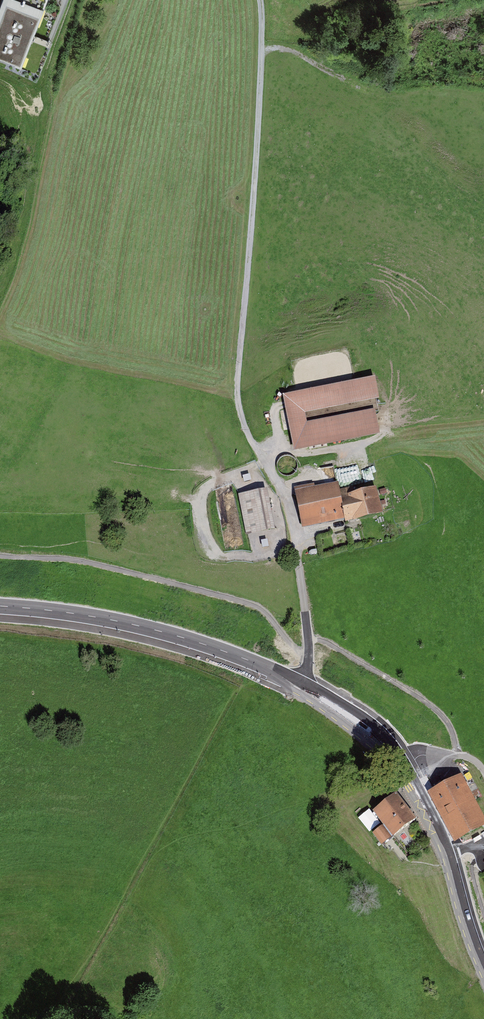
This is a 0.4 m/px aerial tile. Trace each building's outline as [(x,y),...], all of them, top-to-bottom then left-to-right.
[(0,10),(0,60),(22,68),(48,0),(4,0),(0,10)] [(369,379),(278,397),(291,454),(376,437),(372,410),(305,424),(302,414),(376,400),(369,379)] [(295,465),(282,456),(275,466),(288,475),(295,465)] [(334,479),(291,488),(300,529),(341,521),(342,524),(379,517),(373,488),(337,495),(334,479)] [(265,489),(237,495),(246,537),(274,531),(265,489)] [(461,779),(431,794),(455,842),(483,828),(483,825),(461,779)] [(390,796),(369,813),(389,839),(410,822),(390,796)] [(378,828),(369,835),(378,847),(387,840),(378,828)]
